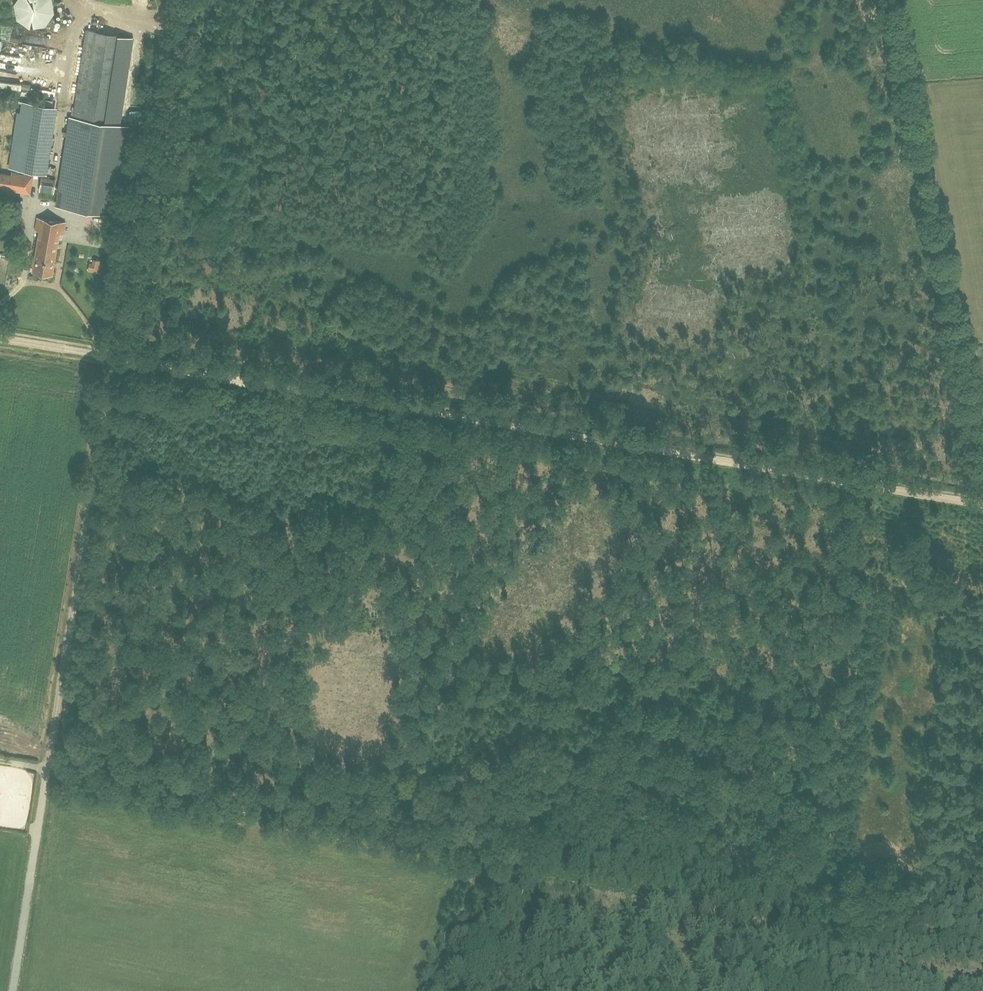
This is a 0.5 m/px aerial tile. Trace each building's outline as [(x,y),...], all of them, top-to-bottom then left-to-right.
[(46,25),(55,12),(52,0),(16,0),(14,4),(17,19),(30,28),(46,25)] [(58,202),(87,207),(116,211),(129,126),(120,125),(134,37),(119,35),(87,30),(75,107),(73,107),(58,202)] [(18,37),(17,43),(49,48),(50,42),(18,37)] [(15,72),(0,70),(0,76),(14,78),(15,72)] [(23,102),(12,168),(42,172),(53,107),(23,102)] [(0,172),(0,186),(3,186),(2,189),(30,193),(33,175),(12,171),(11,174),(0,172)] [(56,179),(54,178),(54,179),(50,179),(51,177),(42,176),(39,192),(54,194),(56,179)] [(63,235),(65,222),(37,217),(35,230),(39,231),(32,271),(52,274),(59,234),(63,235)] [(24,260),(25,254),(28,240),(21,239),(19,248),(15,247),(13,258),(24,260)] [(93,262),(90,262),(88,271),(100,273),(102,260),(93,258),(93,262)]
